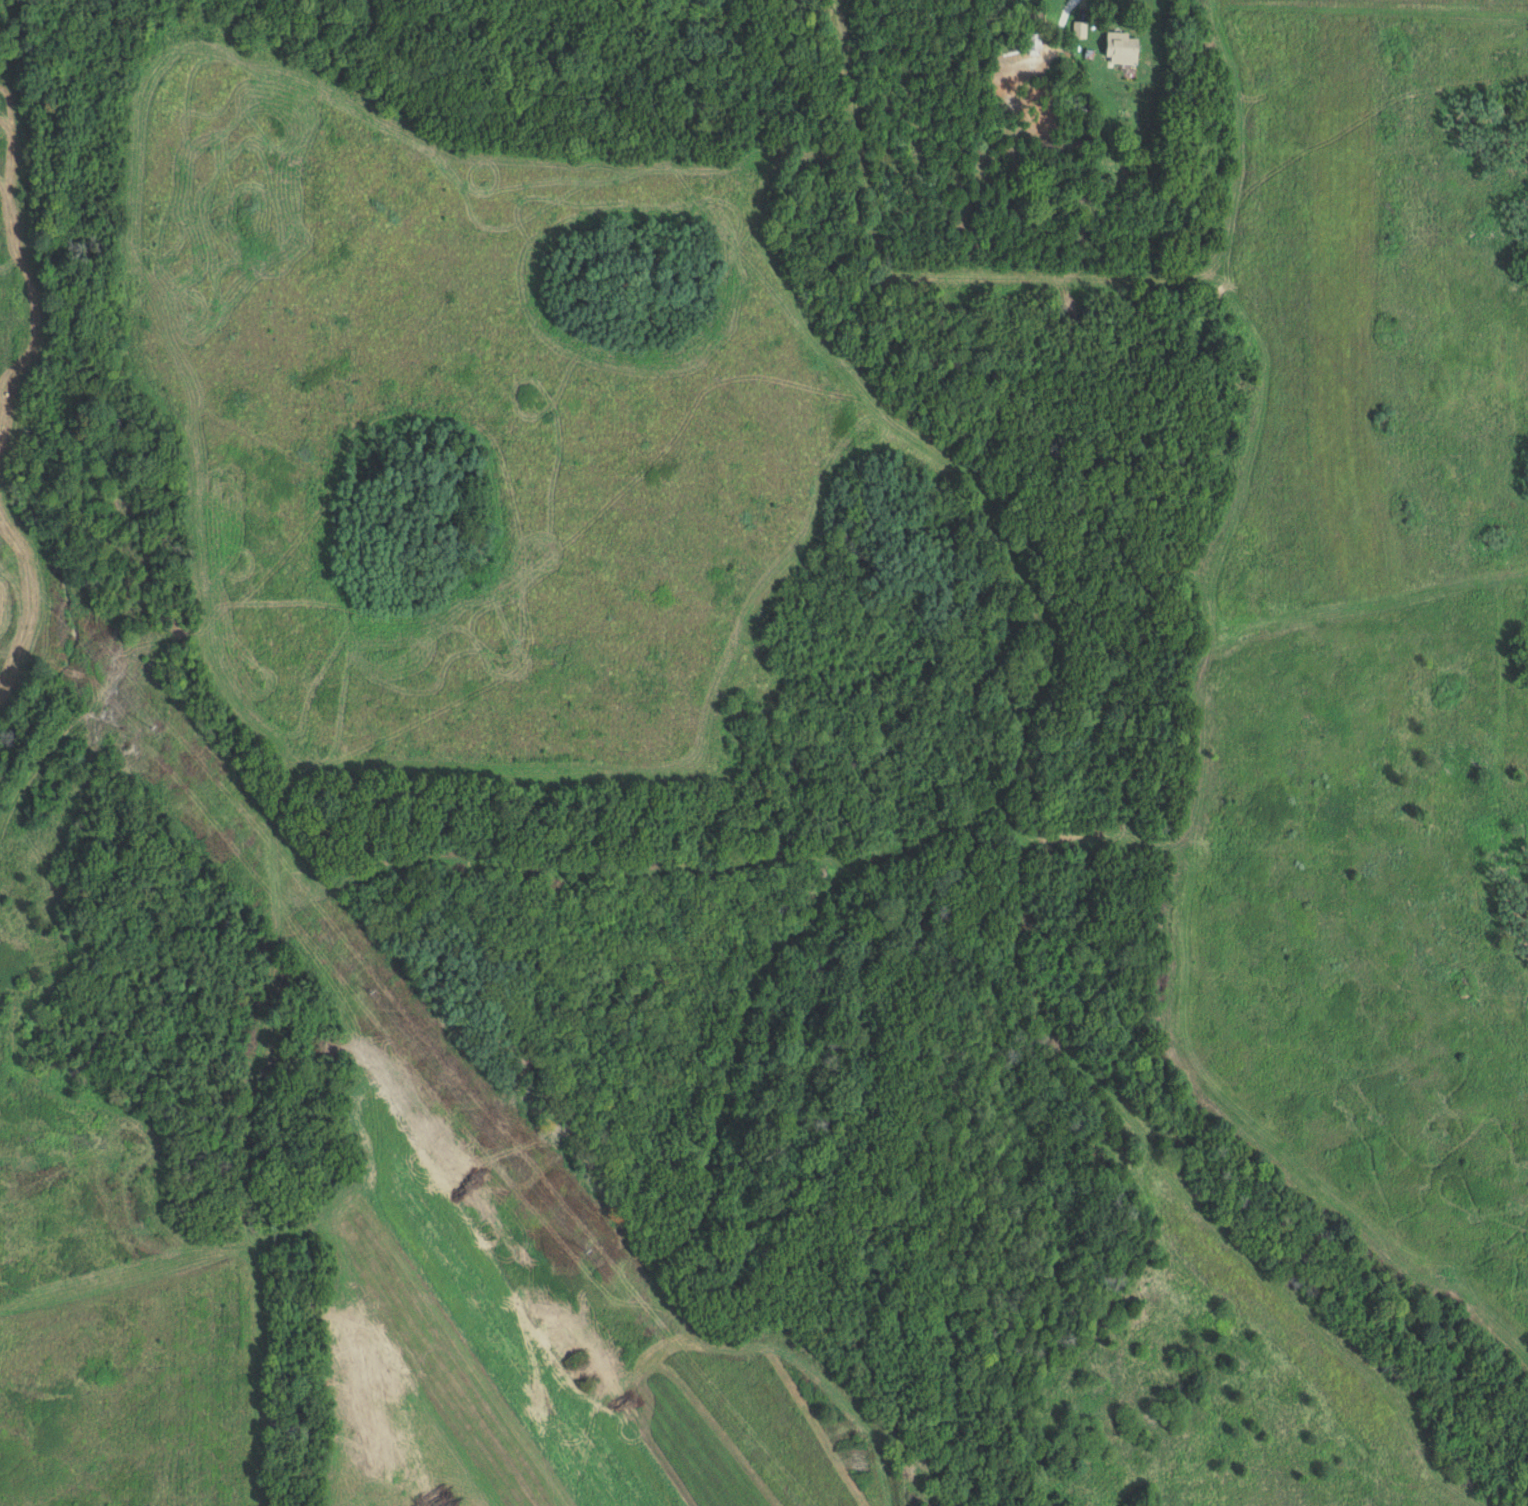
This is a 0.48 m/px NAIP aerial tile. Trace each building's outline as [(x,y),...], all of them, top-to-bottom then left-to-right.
[(1109,33),(1109,64),(1142,64),(1142,33),(1109,33)]
